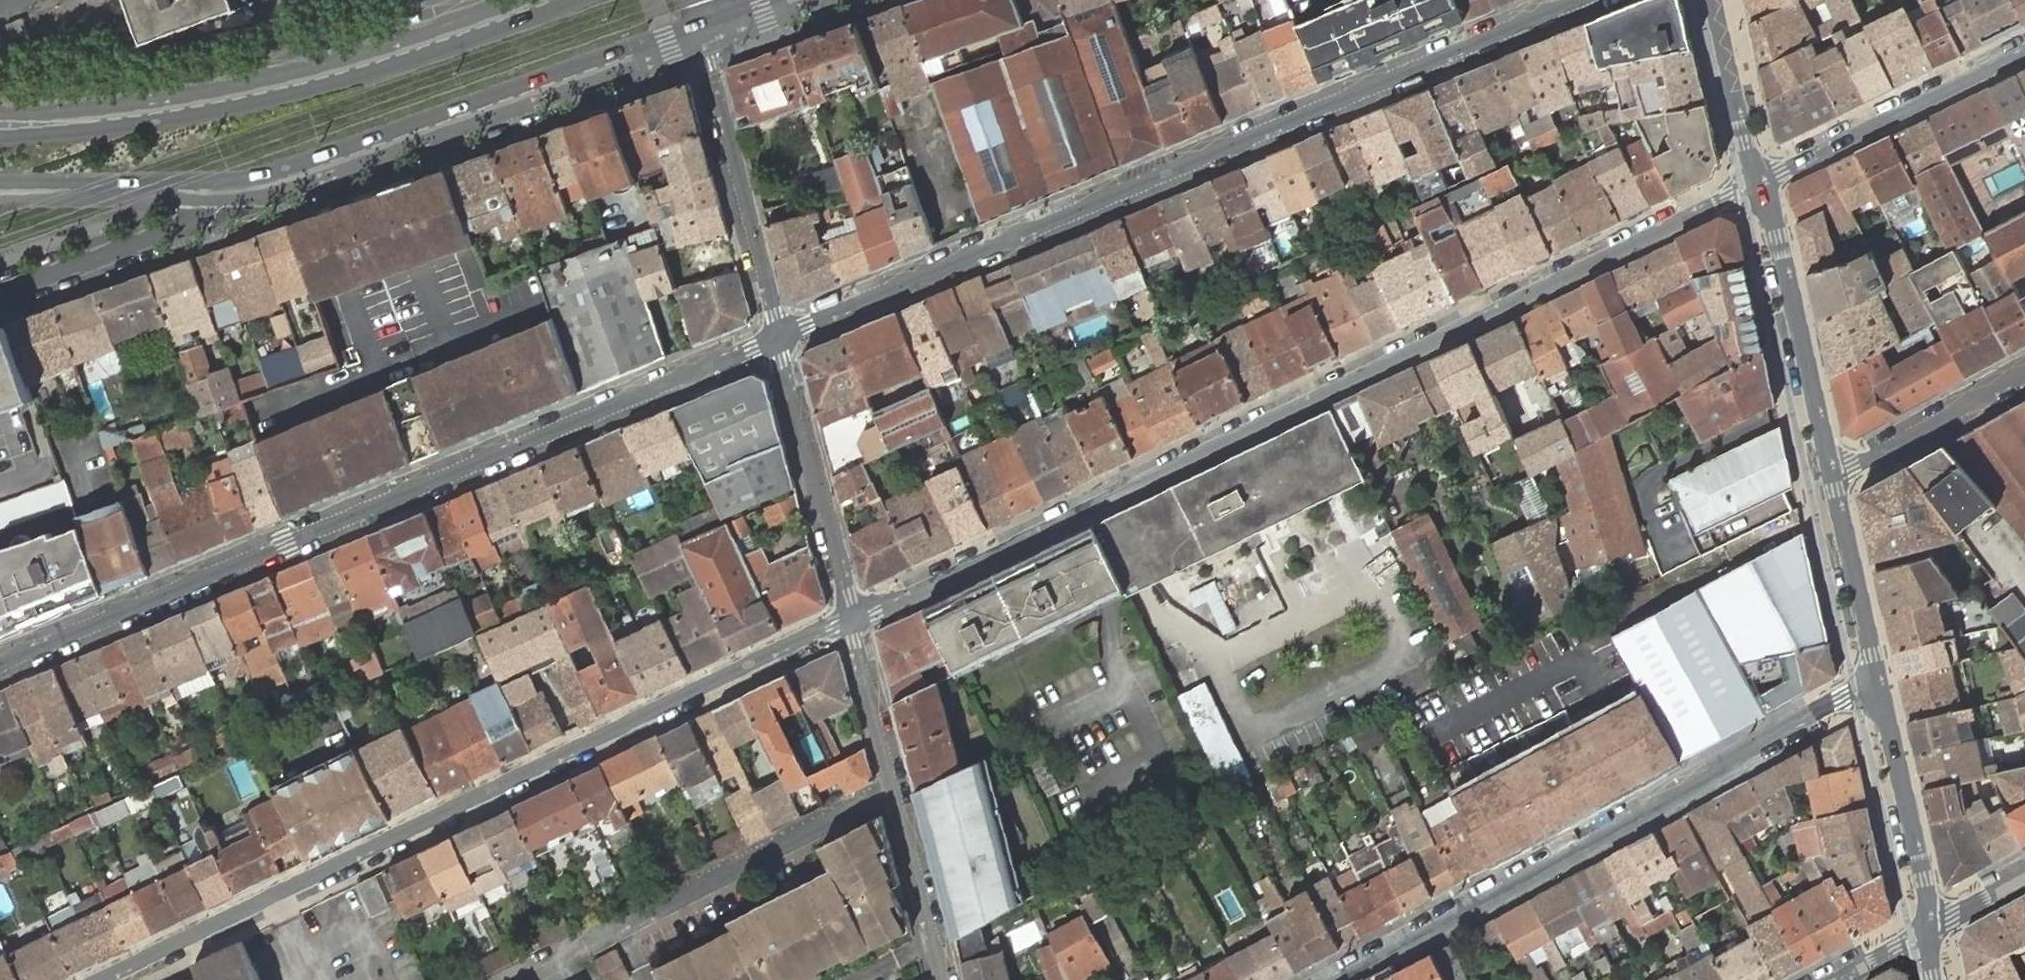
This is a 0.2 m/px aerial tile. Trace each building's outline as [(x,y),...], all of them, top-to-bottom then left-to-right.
[(253,2),(238,8),(235,0),(129,0),(134,14),(128,22),(140,28),(144,41),(170,37),(238,24),(255,21),(256,21),(256,19),(257,18),(257,17),(258,15),(253,2)] [(939,56),(961,48),(1001,34),(1024,26),(1024,25),(1024,24),(1015,0),(920,0),(904,6),(922,55),(924,62),(929,76),(945,71),(939,56)] [(1064,11),(1094,0),(1061,0),(1064,11)] [(1120,165),(1168,146),(1143,79),(1141,74),(1135,58),(1133,51),(1129,40),(1128,38),(1124,27),(1114,0),(1094,0),(1064,11),(1065,12),(1073,35),(1120,165)] [(1251,0),(1239,0),(1245,13),(1254,9),(1251,0)] [(1458,0),(1353,0),(1345,3),(1321,13),(1296,23),(1297,25),(1307,49),(1321,80),(1356,66),(1415,41),(1466,20),(1458,0)] [(1492,0),(1458,0),(1466,20),(1495,8),(1492,0)] [(1588,23),(1601,68),(1636,61),(1645,59),(1693,49),(1682,0),(1643,0),(1633,4),(1609,13),(1588,23)] [(1799,0),(1745,0),(1751,24),(1799,0)] [(1751,24),(1761,70),(1807,47),(1813,44),(1829,36),(1834,34),(1840,31),(1862,20),(1853,0),(1799,0),(1751,24)] [(1961,55),(1940,9),(1936,0),(1923,0),(1929,15),(1913,23),(1935,68),(1961,55)] [(1984,44),(1963,0),(1954,0),(1955,2),(1940,9),(1961,55),(1984,44)] [(1984,44),(2024,24),(2013,0),(1963,0),(1984,44)] [(2024,24),(2024,0),(2013,0),(2024,24)] [(1222,16),(1217,3),(1196,12),(1202,26),(1222,16)] [(922,55),(904,6),(871,18),(889,67),(922,55)] [(1006,49),(1010,57),(1042,46),(1073,35),(1065,12),(1024,25),(1024,26),(1001,34),(1006,49)] [(1895,88),(1935,68),(1913,23),(1908,14),(1902,17),(1906,26),(1879,40),(1874,30),(1868,33),(1895,88)] [(23,17),(6,23),(12,39),(28,33),(23,17)] [(1174,21),(1129,40),(1133,51),(1185,31),(1179,19),(1174,21)] [(1846,42),(1867,31),(1862,20),(1840,31),(1846,42)] [(795,45),(815,102),(816,105),(832,99),(829,92),(834,90),(840,88),(850,85),(856,83),(860,82),(862,88),(878,82),(856,23),(795,45)] [(1588,23),(1556,36),(1573,92),(1581,90),(1579,84),(1603,76),(1601,68),(1588,23)] [(1135,37),(1131,25),(1124,27),(1128,38),(1129,40),(1135,37)] [(1289,94),(1321,80),(1307,49),(1297,25),(1291,27),(1293,33),(1272,41),(1273,45),(1268,47),(1289,94)] [(1261,106),(1289,94),(1268,47),(1267,43),(1265,38),(1255,42),(1257,47),(1252,49),(1247,38),(1243,29),(1230,35),(1261,106)] [(1255,42),(1265,38),(1265,37),(1262,31),(1247,38),(1252,49),(1257,47),(1255,42)] [(1868,101),(1895,88),(1868,33),(1867,31),(1846,42),(1840,31),(1834,34),(1840,44),(1868,101)] [(1835,47),(1840,44),(1834,34),(1829,36),(1835,47)] [(945,121),(982,224),(1031,203),(1074,185),(1120,165),(1073,35),(1042,46),(1010,57),(932,84),(945,121)] [(1198,62),(1224,121),(1261,106),(1230,35),(1223,38),(1228,50),(1229,49),(1232,57),(1206,68),(1203,60),(1198,62)] [(1524,49),(1550,111),(1575,101),(1573,92),(1556,36),(1524,49)] [(1813,44),(1807,47),(1810,52),(1816,49),(1813,44)] [(1841,114),(1868,101),(1840,44),(1835,47),(1813,58),(1821,73),(1841,114)] [(726,69),(742,128),(753,124),(751,116),(802,98),(805,106),(815,102),(795,45),(726,69)] [(1807,47),(1761,70),(1768,101),(1821,73),(1813,58),(1810,52),(1807,47)] [(1143,79),(1168,146),(1196,134),(1224,121),(1198,62),(1192,48),(1163,60),(1165,64),(1157,68),(1159,72),(1143,79)] [(1228,50),(1203,60),(1206,68),(1232,57),(1229,49),(1228,50)] [(1533,148),(1538,145),(1560,136),(1550,111),(1524,49),(1496,62),(1516,107),(1520,117),(1533,148)] [(1636,61),(1601,68),(1603,76),(1605,84),(1634,76),(1641,103),(1620,108),(1624,120),(1635,118),(1706,104),(1693,49),(1645,59),(1636,61)] [(913,132),(945,121),(932,84),(929,76),(924,62),(922,55),(889,67),(895,84),(904,108),(913,132)] [(1496,62),(1459,77),(1478,123),(1484,120),(1491,117),(1495,116),(1516,107),(1496,62)] [(1782,142),(1841,114),(1821,73),(1768,101),(1777,140),(1782,142)] [(1990,88),(2024,161),(2024,92),(2017,75),(1990,88)] [(1579,84),(1581,90),(1605,84),(1603,76),(1579,84)] [(1469,177),(1496,164),(1480,127),(1478,123),(1459,77),(1431,89),(1469,177)] [(687,83),(645,98),(663,148),(702,133),(689,84),(687,83)] [(889,113),(904,108),(895,84),(880,89),(889,113)] [(2024,211),(2024,161),(1990,88),(1964,101),(1927,119),(1984,233),(2024,211)] [(1431,89),(1386,108),(1412,170),(1415,176),(1417,181),(1424,198),(1469,177),(1431,89)] [(614,109),(635,171),(667,159),(663,148),(645,98),(614,109)] [(1713,132),(1706,104),(1635,118),(1646,138),(1674,195),(1713,175),(1720,161),(1713,132)] [(1520,117),(1516,107),(1495,116),(1497,120),(1499,125),(1520,117)] [(1620,107),(1603,111),(1608,123),(1624,120),(1620,108),(1620,107)] [(1386,108),(1348,123),(1370,171),(1373,180),(1375,186),(1412,170),(1386,108)] [(614,109),(567,126),(589,188),(593,198),(639,183),(635,171),(614,109)] [(1580,115),(1585,132),(1599,126),(1608,123),(1603,111),(1580,115)] [(815,127),(823,125),(818,112),(811,115),(815,127)] [(1949,253),(1953,250),(1984,233),(1927,119),(1908,129),(1892,136),(1924,202),(1949,253)] [(1348,123),(1324,133),(1346,186),(1349,190),(1357,186),(1373,180),(1370,171),(1348,123)] [(1599,126),(1608,144),(1617,140),(1608,123),(1599,126)] [(567,126),(541,135),(561,193),(568,191),(565,183),(578,178),(581,186),(582,185),(583,190),(589,188),(567,126)] [(663,148),(667,159),(676,184),(713,174),(702,133),(663,148)] [(1324,133),(1297,145),(1318,197),(1346,186),(1324,133)] [(495,152),(523,229),(568,213),(561,193),(541,135),(495,152)] [(1924,202),(1892,136),(1856,154),(1876,196),(1888,219),(1924,202)] [(1622,151),(1650,206),(1674,195),(1646,138),(1636,143),(1633,145),(1622,151)] [(1591,163),(1619,221),(1650,206),(1622,151),(1617,140),(1608,144),(1611,152),(1591,163)] [(1297,145),(1270,156),(1285,196),(1289,206),(1291,210),(1298,207),(1295,199),(1309,194),(1312,201),(1318,197),(1297,145)] [(874,146),(866,148),(874,170),(882,167),(874,146)] [(887,207),(866,148),(866,149),(835,159),(837,164),(845,187),(850,202),(856,218),(887,207)] [(495,152),(448,168),(470,229),(490,222),(499,219),(502,226),(506,239),(518,236),(525,234),(523,229),(495,152)] [(1551,171),(1583,238),(1619,221),(1591,163),(1586,152),(1578,156),(1583,167),(1561,177),(1556,166),(1550,169),(1551,171)] [(1856,154),(1829,167),(1849,209),(1855,206),(1876,196),(1856,154)] [(1270,156),(1242,168),(1265,226),(1281,219),(1280,219),(1277,211),(1273,201),(1285,196),(1270,156)] [(814,196),(845,187),(837,164),(807,174),(814,196)] [(1490,195),(1517,183),(1509,166),(1482,178),(1490,195)] [(1789,190),(1797,224),(1822,212),(1827,209),(1838,232),(1857,223),(1852,214),(1849,209),(1829,167),(1791,186),(1789,190)] [(448,168),(401,185),(427,260),(475,243),(470,229),(448,168)] [(1242,168),(1213,180),(1242,248),(1243,250),(1270,238),(1265,226),(1242,168)] [(1551,254),(1583,238),(1551,171),(1543,175),(1552,195),(1536,202),(1530,190),(1522,193),(1523,195),(1551,254)] [(676,184),(643,193),(652,222),(721,203),(713,174),(676,184)] [(1213,180),(1185,192),(1207,242),(1215,238),(1226,234),(1227,238),(1233,252),(1242,248),(1213,180)] [(1412,204),(1424,198),(1417,181),(1410,184),(1414,195),(1409,197),(1412,204)] [(401,185),(353,202),(380,277),(427,260),(401,185)] [(1185,192),(1159,203),(1179,251),(1186,268),(1213,258),(1207,242),(1185,192)] [(1295,199),(1298,207),(1312,201),(1309,194),(1295,199)] [(1524,267),(1551,254),(1523,195),(1517,198),(1512,200),(1496,208),(1524,267)] [(1428,241),(1457,300),(1483,287),(1457,233),(1442,240),(1437,228),(1452,221),(1444,204),(1440,197),(1413,210),(1428,241)] [(1444,204),(1483,287),(1524,267),(1496,208),(1468,221),(1457,198),(1444,204)] [(353,202),(292,224),(310,276),(313,285),(318,299),(380,277),(353,202)] [(721,203),(652,222),(655,228),(655,230),(660,228),(663,227),(666,236),(667,241),(660,243),(660,245),(663,250),(667,249),(728,232),(721,203)] [(1159,203),(1122,219),(1142,267),(1149,264),(1152,273),(1176,263),(1172,254),(1179,251),(1159,203)] [(875,269),(905,256),(887,207),(856,218),(857,221),(860,229),(875,269)] [(830,218),(828,208),(819,211),(821,219),(830,218)] [(767,224),(776,257),(818,245),(816,238),(812,222),(821,219),(819,211),(819,210),(767,224)] [(1984,233),(2010,279),(2024,271),(2024,211),(1984,233)] [(1797,224),(1808,274),(1846,264),(1842,247),(1839,246),(1831,248),(1827,229),(1822,212),(1797,224)] [(1122,219),(1093,231),(1116,284),(1120,294),(1122,297),(1122,298),(1129,294),(1136,291),(1149,286),(1142,267),(1122,219)] [(1721,219),(1678,240),(1695,279),(1717,272),(1723,271),(1744,265),(1735,225),(1721,219)] [(825,241),(828,240),(860,229),(857,221),(825,231),(826,235),(824,236),(825,241)] [(292,224),(259,235),(280,296),(292,291),(290,282),(310,276),(292,224)] [(655,228),(634,235),(639,252),(660,245),(660,243),(655,230),(655,228)] [(839,284),(875,269),(860,229),(828,240),(825,241),(825,243),(839,284)] [(1864,256),(1871,253),(1869,249),(1859,230),(1853,233),(1864,256)] [(1052,248),(1011,265),(1031,313),(1037,326),(1038,328),(1063,318),(1059,309),(1096,292),(1100,302),(1120,294),(1116,284),(1093,231),(1052,248)] [(738,271),(728,232),(667,249),(670,259),(685,255),(690,276),(673,280),(676,288),(738,271)] [(579,243),(582,253),(609,244),(605,233),(579,243)] [(259,235),(221,249),(240,304),(245,318),(276,307),(283,305),(281,298),(280,296),(259,235)] [(634,235),(626,238),(647,298),(661,294),(666,292),(676,289),(676,288),(673,280),(663,250),(660,245),(639,252),(634,235)] [(582,253),(538,269),(554,316),(581,392),(667,356),(647,298),(626,238),(609,244),(582,253)] [(1678,240),(1641,258),(1663,308),(1672,327),(1676,325),(1690,319),(1705,347),(1722,338),(1715,324),(1695,279),(1678,240)] [(1429,314),(1457,300),(1428,241),(1409,251),(1410,252),(1414,260),(1407,263),(1392,270),(1386,273),(1378,277),(1402,327),(1429,314)] [(791,304),(839,284),(825,243),(818,245),(776,257),(788,303),(791,304)] [(221,249),(193,259),(212,313),(217,327),(228,324),(224,310),(240,304),(221,249)] [(1887,287),(1910,274),(1915,272),(1905,252),(1904,250),(1897,254),(1880,262),(1876,265),(1887,287)] [(1945,337),(1967,377),(2010,353),(1986,310),(1983,303),(1964,314),(1952,292),(1933,302),(1927,291),(1964,270),(1953,250),(1949,253),(1915,272),(1910,274),(1945,337)] [(1414,260),(1410,252),(1404,255),(1405,258),(1407,263),(1414,260)] [(1883,289),(1887,287),(1876,265),(1875,261),(1871,253),(1864,256),(1859,259),(1854,261),(1852,262),(1846,264),(1808,274),(1819,322),(1873,294),(1877,292),(1883,289)] [(1378,277),(1368,256),(1360,260),(1370,280),(1358,285),(1346,261),(1338,266),(1342,275),(1374,341),(1402,327),(1378,277)] [(1641,258),(1604,276),(1622,315),(1626,313),(1654,300),(1658,309),(1658,310),(1663,308),(1641,258)] [(193,259),(150,274),(167,321),(201,415),(215,410),(226,406),(244,400),(232,368),(212,375),(199,339),(193,342),(185,321),(200,315),(217,361),(228,357),(217,327),(212,313),(193,259)] [(1011,265),(983,277),(1008,338),(1037,326),(1031,313),(1011,265)] [(1695,279),(1715,324),(1755,313),(1744,265),(1723,271),(1726,284),(1721,286),(1717,272),(1695,279)] [(676,288),(676,289),(678,296),(690,293),(694,309),(688,311),(691,321),(697,319),(701,331),(695,333),(698,343),(750,321),(751,319),(738,271),(676,288)] [(1723,271),(1717,272),(1721,286),(1726,284),(1723,271)] [(150,274),(99,293),(120,352),(127,349),(123,337),(167,321),(150,274)] [(1879,353),(1831,378),(1835,392),(1844,431),(1857,438),(1900,414),(1946,389),(1967,377),(1945,337),(1910,274),(1887,287),(1923,354),(1889,372),(1879,353)] [(1338,358),(1374,341),(1342,275),(1335,279),(1341,293),(1323,301),(1316,287),(1306,291),(1338,358)] [(290,282),(292,291),(313,285),(310,276),(290,282)] [(1273,287),(1267,276),(1251,283),(1256,294),(1273,287)] [(1590,409),(1565,423),(1578,451),(1610,434),(1643,416),(1679,397),(1685,394),(1656,336),(1651,338),(1643,332),(1637,335),(1631,322),(1626,313),(1622,315),(1604,276),(1590,283),(1608,321),(1603,324),(1617,356),(1601,364),(1617,394),(1590,409)] [(983,277),(957,288),(980,343),(985,340),(996,335),(999,342),(1008,338),(983,277)] [(1341,293),(1335,279),(1316,287),(1323,301),(1341,293)] [(1306,291),(1303,283),(1295,286),(1301,300),(1282,309),(1312,371),(1338,358),(1306,291)] [(1590,283),(1554,300),(1572,339),(1603,324),(1608,321),(1590,283)] [(956,369),(960,377),(964,385),(976,381),(969,363),(985,356),(983,349),(980,343),(957,288),(927,300),(956,369)] [(1887,296),(1883,289),(1877,292),(1881,299),(1887,296)] [(2024,345),(2024,306),(2020,298),(2017,293),(2017,291),(1986,310),(2010,353),(2024,345)] [(1059,309),(1063,318),(1100,302),(1096,292),(1059,309)] [(99,293),(56,307),(79,374),(82,381),(117,370),(113,359),(121,356),(120,352),(99,293)] [(1129,294),(1122,298),(1129,317),(1136,314),(1130,298),(1129,294)] [(1879,353),(1896,344),(1873,294),(1819,322),(1831,378),(1879,353)] [(925,373),(931,387),(932,389),(935,387),(960,377),(956,369),(927,300),(899,312),(923,368),(925,373)] [(1554,300),(1516,319),(1540,369),(1552,396),(1578,384),(1575,379),(1587,373),(1580,359),(1586,351),(1572,339),(1554,300)] [(1626,313),(1631,322),(1637,319),(1658,309),(1654,300),(1626,313)] [(224,310),(228,324),(245,318),(240,304),(224,310)] [(56,307),(9,325),(23,363),(29,382),(36,380),(33,372),(53,365),(56,373),(71,368),(74,376),(79,374),(56,307)] [(1204,316),(1200,308),(1179,317),(1184,326),(1204,316)] [(1269,315),(1245,327),(1275,389),(1312,371),(1282,309),(1275,312),(1269,315)] [(280,336),(295,330),(288,310),(272,316),(280,336)] [(899,312),(871,324),(895,379),(923,368),(899,312)] [(1755,313),(1715,324),(1722,338),(1734,368),(1764,352),(1755,313)] [(554,316),(461,355),(488,431),(537,410),(581,392),(554,316)] [(1516,319),(1471,341),(1494,392),(1540,369),(1516,319)] [(1637,335),(1643,332),(1637,319),(1631,322),(1637,335)] [(871,324),(843,335),(867,392),(895,379),(871,324)] [(64,480),(44,424),(38,406),(29,382),(23,363),(9,325),(0,328),(0,503),(64,480)] [(1672,327),(1656,336),(1685,394),(1734,368),(1722,338),(1705,347),(1693,353),(1691,354),(1676,325),(1672,327)] [(1275,389),(1245,327),(1239,330),(1244,341),(1232,346),(1227,336),(1218,340),(1248,402),(1275,389)] [(1171,363),(1154,328),(1142,333),(1160,370),(1171,365),(1171,363)] [(1244,341),(1239,330),(1227,336),(1232,346),(1244,341)] [(1209,344),(1217,340),(1213,332),(1205,336),(1209,344)] [(802,355),(821,425),(872,403),(869,397),(867,392),(843,335),(803,352),(802,355)] [(299,351),(309,377),(342,366),(332,339),(299,351)] [(1200,425),(1248,402),(1218,340),(1217,340),(1209,344),(1199,348),(1195,350),(1171,363),(1171,365),(1200,425)] [(1471,341),(1435,358),(1455,402),(1477,449),(1513,432),(1494,392),(1471,341)] [(289,351),(260,360),(271,391),(309,377),(299,351),(296,342),(289,344),(287,345),(289,351)] [(1112,348),(1086,360),(1092,374),(1118,362),(1112,348)] [(1734,368),(1685,394),(1679,397),(1703,441),(1729,427),(1775,403),(1764,352),(1734,368)] [(461,355),(415,374),(442,451),(488,431),(461,355)] [(1049,356),(1021,368),(1026,380),(1054,367),(1051,359),(1049,356)] [(1435,358),(1415,368),(1435,412),(1455,402),(1435,358)] [(1086,360),(1050,377),(1062,403),(1098,385),(1092,374),(1086,360)] [(1128,384),(1158,446),(1200,425),(1171,365),(1160,370),(1165,379),(1140,391),(1136,381),(1128,384)] [(1361,395),(1378,431),(1381,438),(1417,420),(1435,412),(1415,368),(1361,395)] [(1165,379),(1160,370),(1136,381),(1140,391),(1165,379)] [(258,440),(262,452),(285,516),(365,483),(442,451),(415,374),(258,440)] [(702,395),(670,408),(698,464),(707,483),(734,471),(732,464),(784,443),(779,424),(772,396),(767,379),(753,374),(716,389),(702,395)] [(1128,384),(1125,378),(1100,389),(1106,401),(1108,406),(1133,458),(1158,446),(1128,384)] [(997,403),(996,403),(997,406),(1004,403),(1006,407),(1027,398),(1023,391),(1021,387),(1020,383),(1019,382),(1015,384),(1011,386),(1000,391),(1001,395),(994,398),(997,403)] [(904,399),(876,411),(881,424),(892,450),(908,442),(928,433),(940,428),(947,425),(939,406),(932,389),(931,387),(904,399)] [(1361,395),(1332,408),(1336,417),(1350,444),(1350,445),(1378,431),(1361,395)] [(244,400),(226,406),(231,421),(249,415),(244,400)] [(1942,448),(1996,508),(2024,542),(2024,402),(1942,448)] [(1073,424),(1097,475),(1133,458),(1108,406),(1102,409),(1107,419),(1083,430),(1079,422),(1073,424)] [(670,408),(624,428),(652,484),(664,479),(659,468),(679,459),(684,470),(698,464),(670,408)] [(1185,480),(1158,493),(1194,564),(1254,534),(1367,479),(1350,445),(1350,444),(1336,417),(1332,408),(1233,457),(1185,480)] [(1102,409),(1079,422),(1083,430),(1107,419),(1102,409)] [(141,412),(98,427),(105,447),(134,439),(149,433),(141,412)] [(981,423),(976,413),(968,417),(973,427),(981,423)] [(1041,428),(1047,425),(1042,414),(1036,418),(1038,421),(1041,428)] [(1070,488),(1097,475),(1073,424),(1069,415),(1047,425),(1041,428),(1070,488)] [(1516,439),(1532,473),(1533,474),(1558,462),(1558,461),(1578,451),(1565,423),(1562,417),(1523,435),(1516,439)] [(186,419),(149,433),(134,439),(163,517),(179,561),(229,540),(208,482),(181,491),(165,450),(194,440),(186,419)] [(1418,422),(1417,420),(1381,438),(1384,444),(1400,436),(1418,422)] [(1026,435),(1041,428),(1038,421),(1023,428),(1026,435)] [(863,433),(874,458),(892,450),(881,424),(863,433)] [(953,437),(947,425),(940,428),(946,438),(946,441),(953,437)] [(1793,483),(1780,426),(1670,479),(1698,535),(1786,493),(1793,483)] [(624,428),(579,447),(602,498),(604,504),(628,493),(633,491),(652,484),(624,428)] [(946,438),(940,428),(928,433),(933,444),(946,438)] [(1043,501),(1070,488),(1041,428),(1026,435),(1023,428),(1015,432),(1016,433),(1011,435),(1014,440),(1043,501)] [(1572,509),(1565,514),(1581,567),(1633,551),(1634,556),(1645,553),(1641,541),(1631,544),(1618,502),(1628,499),(1625,488),(1615,491),(1602,446),(1612,443),(1610,434),(1578,451),(1558,461),(1558,462),(1572,509)] [(992,451),(986,454),(1016,514),(1043,501),(1014,440),(1007,443),(1013,455),(997,462),(992,451)] [(874,458),(865,463),(869,471),(892,461),(894,464),(915,455),(908,442),(892,450),(874,458)] [(734,471),(707,483),(719,506),(724,517),(780,493),(795,487),(784,443),(732,464),(734,471)] [(1013,455),(1007,443),(992,451),(997,462),(1013,455)] [(1625,488),(1612,443),(1602,446),(1615,491),(1625,488)] [(579,447),(542,462),(564,513),(574,509),(594,501),(602,498),(579,447)] [(1956,531),(1996,508),(1942,448),(1908,467),(1956,531)] [(233,462),(257,528),(285,516),(262,452),(233,462)] [(966,464),(960,467),(989,528),(1016,514),(986,454),(981,456),(987,468),(972,476),(966,464)] [(987,468),(981,456),(966,464),(972,476),(987,468)] [(659,468),(664,479),(684,470),(679,459),(659,468)] [(205,473),(208,482),(229,540),(257,528),(233,462),(205,473)] [(542,462),(499,480),(518,524),(519,527),(522,533),(527,546),(535,543),(526,522),(554,510),(565,532),(572,529),(564,513),(542,462)] [(865,463),(834,476),(841,501),(855,494),(860,506),(872,501),(881,497),(869,471),(865,463)] [(989,528),(960,467),(928,483),(933,492),(958,543),(989,528)] [(1858,496),(1873,561),(1886,557),(1906,552),(1914,550),(1961,537),(1956,531),(1908,467),(1859,493),(1858,496)] [(1512,484),(1532,526),(1556,515),(1533,474),(1532,473),(1512,484)] [(73,504),(64,480),(0,503),(0,530),(73,504)] [(499,480),(474,491),(491,534),(518,524),(499,480)] [(933,492),(928,483),(893,499),(898,509),(933,492)] [(121,492),(124,500),(137,496),(133,487),(121,492)] [(474,491),(451,500),(480,572),(503,562),(501,558),(495,544),(474,491)] [(914,564),(958,543),(933,492),(898,509),(893,499),(885,503),(914,564)] [(798,493),(783,499),(765,506),(772,523),(802,511),(798,493)] [(1095,525),(1126,587),(1130,595),(1142,589),(1194,564),(1158,493),(1103,520),(1094,524),(1095,525)] [(137,496),(124,500),(132,522),(150,573),(179,561),(163,517),(152,522),(141,494),(137,496)] [(874,507),(884,502),(881,497),(872,501),(874,507)] [(604,504),(602,498),(594,501),(599,513),(607,509),(604,504)] [(1631,544),(1641,541),(1628,499),(1618,502),(1631,544)] [(77,517),(81,527),(85,538),(105,593),(126,583),(150,573),(132,522),(124,500),(99,509),(77,517)] [(426,511),(370,535),(393,589),(402,585),(411,605),(401,609),(421,655),(455,640),(465,635),(500,619),(495,609),(490,595),(480,599),(465,606),(459,589),(449,593),(438,566),(447,562),(447,564),(461,558),(469,578),(471,578),(481,573),(480,572),(451,500),(426,511)] [(866,588),(914,564),(885,503),(884,502),(874,507),(845,519),(863,586),(866,588)] [(719,506),(673,527),(677,535),(678,537),(680,540),(726,520),(724,517),(719,506)] [(574,509),(564,513),(572,529),(581,525),(574,509)] [(1429,514),(1393,533),(1446,641),(1469,630),(1482,623),(1429,514)] [(1532,526),(1492,544),(1529,623),(1574,602),(1567,573),(1556,550),(1557,519),(1556,515),(1532,526)] [(742,516),(728,522),(736,539),(750,532),(742,516)] [(728,522),(681,543),(696,573),(701,582),(703,588),(735,652),(780,629),(747,562),(744,555),(736,539),(728,522)] [(1071,544),(927,613),(944,649),(948,657),(954,670),(955,670),(1106,596),(1126,587),(1095,525),(1079,533),(1068,538),(1071,544)] [(38,621),(35,614),(60,603),(63,610),(105,593),(85,538),(81,527),(55,536),(32,545),(0,556),(0,636),(38,621)] [(491,534),(495,544),(513,537),(509,528),(491,534)] [(1830,643),(1804,533),(1699,589),(1740,664),(1830,643)] [(370,535),(333,550),(359,612),(381,603),(388,599),(392,609),(400,605),(393,589),(370,535)] [(632,558),(634,562),(636,565),(651,595),(673,584),(696,573),(681,543),(680,540),(678,537),(677,535),(630,555),(632,558)] [(535,543),(527,546),(531,556),(539,553),(535,543)] [(764,546),(744,555),(747,562),(780,629),(826,607),(827,605),(813,553),(811,543),(771,562),(764,546)] [(333,550),(310,560),(337,625),(350,620),(354,618),(361,616),(359,612),(333,550)] [(1885,613),(1939,601),(1959,596),(1931,558),(1918,561),(1908,563),(1889,568),(1876,571),(1885,613)] [(310,560),(271,576),(300,644),(307,640),(316,637),(322,634),(331,630),(338,627),(337,625),(310,560)] [(271,576),(247,586),(275,650),(287,645),(292,643),(295,650),(301,647),(300,644),(271,576)] [(688,612),(677,617),(703,667),(735,652),(703,588),(701,582),(678,594),(688,612)] [(247,586),(217,599),(240,655),(246,653),(247,658),(260,687),(286,677),(277,657),(275,650),(247,586)] [(592,586),(548,604),(567,641),(572,654),(574,657),(589,690),(602,716),(644,695),(632,669),(618,641),(609,623),(592,586)] [(1680,762),(1768,714),(1751,682),(1740,664),(1699,589),(1612,637),(1642,691),(1680,762)] [(2011,594),(1990,610),(2002,627),(2018,648),(2024,657),(2024,612),(2011,594)] [(495,609),(500,619),(522,609),(518,598),(495,609)] [(217,599),(187,611),(207,660),(225,652),(235,675),(247,670),(240,655),(217,599)] [(1946,640),(1961,636),(1958,624),(1945,627),(1939,601),(1885,613),(1894,652),(1946,640)] [(35,614),(38,621),(63,610),(60,603),(35,614)] [(359,612),(361,616),(363,621),(385,612),(381,603),(359,612)] [(548,604),(478,636),(483,647),(498,678),(501,684),(533,750),(563,735),(543,691),(535,694),(527,675),(572,654),(567,641),(548,604)] [(890,684),(894,703),(938,682),(955,673),(954,670),(948,657),(944,649),(927,613),(924,608),(877,631),(876,633),(890,684)] [(187,611),(147,628),(177,699),(183,696),(177,683),(211,669),(207,660),(187,611)] [(677,617),(665,622),(690,673),(703,667),(677,617)] [(665,622),(663,620),(618,641),(632,669),(644,695),(667,685),(690,673),(665,622)] [(338,627),(331,630),(334,635),(334,636),(341,633),(338,627)] [(147,628),(124,638),(147,690),(149,696),(153,695),(152,692),(163,687),(166,694),(169,702),(177,699),(147,628)] [(1469,630),(1446,641),(1455,659),(1478,648),(1469,630)] [(450,649),(455,660),(483,647),(478,636),(476,633),(467,638),(468,641),(458,645),(456,642),(449,646),(450,649)] [(465,635),(455,640),(456,642),(458,645),(468,641),(467,638),(465,635)] [(124,638),(101,647),(123,700),(147,690),(124,638)] [(1899,677),(1971,659),(1969,648),(1949,653),(1946,640),(1894,652),(1899,677)] [(1830,643),(1740,664),(1751,682),(1785,675),(1790,702),(1835,677),(1837,675),(1830,643)] [(101,647),(78,657),(101,709),(123,700),(101,647)] [(351,659),(361,683),(384,672),(375,648),(351,659)] [(2024,693),(2024,657),(2018,648),(2002,652),(2018,697),(2024,693)] [(787,674),(803,705),(818,735),(828,757),(832,765),(842,760),(827,730),(825,725),(822,719),(853,704),(839,651),(837,650),(787,674)] [(78,657),(55,666),(77,719),(101,709),(78,657)] [(582,726),(602,716),(589,690),(574,657),(554,666),(582,726)] [(1973,666),(1971,659),(1899,677),(1909,722),(1973,708),(1971,698),(1961,700),(1955,674),(1964,672),(1964,669),(1973,666)] [(55,666),(31,677),(62,750),(72,746),(77,744),(86,740),(81,727),(77,719),(55,666)] [(1961,700),(1971,698),(1964,672),(1955,674),(1961,700)] [(743,785),(726,793),(726,794),(730,803),(743,829),(750,843),(773,831),(803,816),(823,805),(809,776),(780,717),(803,705),(787,674),(744,696),(715,710),(691,722),(719,779),(736,771),(743,785)] [(31,677),(7,687),(34,749),(38,760),(45,758),(50,756),(55,753),(60,767),(68,764),(62,750),(31,677)] [(938,682),(894,703),(917,790),(961,770),(938,682)] [(329,696),(331,700),(332,704),(364,689),(362,686),(361,683),(329,696)] [(1207,683),(1180,696),(1181,697),(1217,768),(1243,754),(1207,683)] [(473,698),(505,764),(533,750),(501,684),(473,698)] [(318,686),(293,696),(295,699),(299,710),(323,699),(318,686)] [(0,690),(0,764),(34,749),(7,687),(0,690)] [(149,696),(150,699),(151,701),(166,694),(163,687),(152,692),(153,695),(149,696)] [(147,690),(123,700),(126,709),(150,699),(149,696),(147,690)] [(1642,691),(1453,795),(1489,866),(1592,810),(1680,762),(1642,691)] [(2017,697),(2001,702),(2008,734),(2024,730),(2024,729),(2017,697)] [(452,708),(439,714),(471,780),(505,764),(473,698),(459,705),(452,708)] [(299,710),(295,699),(277,708),(281,718),(299,710)] [(123,700),(101,709),(104,718),(126,709),(123,700)] [(1917,754),(1963,743),(1962,738),(1959,722),(1976,718),(1975,713),(1974,708),(1973,708),(1909,722),(1917,754)] [(101,709),(77,719),(81,727),(104,718),(101,709)] [(405,731),(437,796),(471,780),(439,714),(425,721),(418,725),(405,731)] [(661,736),(681,778),(691,798),(721,783),(719,779),(691,722),(661,736)] [(1849,726),(1814,745),(1821,776),(1858,767),(1849,726)] [(1381,729),(1358,741),(1360,746),(1362,750),(1386,739),(1381,729)] [(404,730),(358,752),(358,754),(392,819),(437,796),(405,731),(404,730)] [(602,765),(622,806),(681,778),(661,736),(602,765)] [(1997,774),(2002,772),(2000,760),(1984,764),(1978,740),(1973,741),(1963,743),(1917,754),(1924,789),(1960,782),(1964,781),(1985,776),(1990,775),(1997,774)] [(1814,745),(1777,766),(1784,784),(1821,776),(1814,745)] [(197,747),(175,757),(177,761),(179,766),(201,756),(197,747)] [(840,780),(847,794),(848,793),(873,780),(865,749),(842,760),(832,765),(840,780)] [(173,752),(149,762),(153,773),(155,777),(179,766),(177,761),(175,757),(173,752)] [(358,752),(275,793),(278,798),(286,814),(308,860),(324,852),(392,819),(358,754),(358,752)] [(1252,771),(1243,754),(1217,768),(1224,781),(1226,785),(1231,783),(1230,782),(1234,780),(1252,771)] [(961,770),(917,790),(956,939),(975,930),(1017,911),(1025,907),(985,759),(961,770)] [(149,762),(126,772),(132,787),(155,777),(153,773),(149,762)] [(619,826),(629,821),(622,806),(602,765),(572,779),(592,820),(612,811),(619,826)] [(840,780),(832,765),(809,776),(817,792),(840,780)] [(1777,766),(1750,781),(1773,824),(1786,817),(1794,812),(1788,795),(1784,784),(1777,766)] [(1821,776),(1784,784),(1788,795),(1806,791),(1805,787),(1814,785),(1820,811),(1801,815),(1803,822),(1867,807),(1858,767),(1821,776)] [(2024,844),(2024,767),(2002,772),(1997,774),(1999,779),(2014,804),(2005,809),(2024,844)] [(1231,783),(1226,785),(1226,787),(1253,774),(1252,771),(1234,780),(1230,782),(1231,783)] [(179,772),(150,785),(158,801),(186,787),(183,780),(179,772)] [(543,794),(566,841),(568,840),(577,835),(595,827),(592,820),(572,779),(543,794)] [(1996,792),(2005,809),(2014,804),(1999,779),(1995,781),(1996,784),(1996,792)] [(1750,781),(1714,800),(1744,853),(1756,847),(1750,836),(1773,824),(1750,781)] [(1960,782),(1924,789),(1932,821),(1963,814),(1968,813),(1967,810),(1964,798),(1962,790),(1960,782)] [(691,798),(696,808),(726,794),(726,793),(721,783),(691,798)] [(103,786),(85,795),(89,806),(108,797),(103,786)] [(139,790),(122,798),(128,810),(145,802),(139,790)] [(1968,813),(1995,860),(2024,844),(2005,809),(1996,792),(1979,796),(1965,802),(1967,810),(1968,813)] [(563,842),(566,841),(543,794),(512,808),(535,856),(553,847),(563,842)] [(1422,812),(1456,884),(1489,866),(1453,795),(1422,812)] [(122,798),(96,811),(99,820),(105,832),(110,830),(107,822),(128,812),(128,810),(122,798)] [(278,798),(253,811),(282,872),(308,860),(286,814),(278,798)] [(1432,898),(1456,884),(1422,812),(1418,804),(1412,806),(1409,799),(1391,807),(1432,898)] [(1714,800),(1692,813),(1722,869),(1726,867),(1756,920),(1768,913),(1774,910),(1762,886),(1744,853),(1714,800)] [(1802,863),(1811,858),(1813,858),(1822,856),(1875,844),(1867,807),(1803,822),(1798,823),(1791,827),(1788,829),(1779,834),(1787,848),(1796,842),(1802,863)] [(504,868),(509,877),(539,862),(535,856),(512,808),(483,823),(504,868)] [(96,811),(70,823),(74,831),(99,820),(96,811)] [(282,872),(253,811),(245,814),(248,820),(255,835),(224,850),(217,835),(214,829),(208,832),(237,894),(282,872)] [(1794,812),(1786,817),(1791,827),(1798,823),(1796,816),(1794,812)] [(1949,886),(1995,860),(1968,813),(1963,814),(1932,821),(1946,885),(1949,886)] [(882,815),(864,823),(861,825),(823,846),(835,869),(838,876),(813,888),(812,889),(735,928),(663,964),(671,979),(800,979),(821,969),(846,956),(848,961),(912,928),(907,909),(903,910),(891,887),(900,884),(890,846),(882,815)] [(1685,816),(1656,832),(1668,856),(1674,853),(1680,865),(1679,865),(1674,868),(1675,869),(1675,877),(1681,888),(1667,896),(1673,907),(1720,882),(1711,865),(1685,816)] [(255,835),(248,820),(217,835),(224,850),(255,835)] [(699,822),(688,828),(699,849),(709,845),(699,822)] [(70,823),(41,836),(45,847),(75,834),(74,831),(70,823)] [(199,843),(182,851),(209,908),(237,894),(208,832),(203,823),(192,829),(199,843)] [(453,837),(479,891),(482,890),(499,882),(495,873),(504,868),(483,823),(453,837)] [(1408,910),(1432,898),(1398,823),(1392,826),(1390,828),(1389,832),(1391,840),(1376,847),(1408,910)] [(713,844),(720,857),(750,843),(743,829),(713,844)] [(1656,832),(1630,846),(1649,882),(1674,868),(1679,865),(1680,865),(1674,853),(1668,856),(1656,832)] [(577,835),(568,840),(571,846),(580,841),(577,835)] [(41,836),(12,850),(15,855),(17,860),(45,847),(41,836)] [(453,837),(423,852),(445,896),(451,909),(455,919),(485,904),(483,900),(479,891),(453,837)] [(566,848),(563,842),(553,847),(556,853),(566,848)] [(1384,924),(1408,910),(1376,847),(1374,843),(1349,857),(1355,867),(1384,924)] [(1882,875),(1875,844),(1822,856),(1827,864),(1833,861),(1846,882),(1850,890),(1882,875)] [(1630,846),(1606,859),(1633,908),(1642,925),(1654,919),(1641,895),(1653,889),(1649,882),(1630,846)] [(0,855),(0,871),(18,863),(17,860),(15,855),(12,850),(0,855)] [(209,908),(182,851),(154,864),(182,921),(209,908)] [(155,934),(182,921),(154,864),(148,852),(137,858),(141,866),(126,874),(127,878),(155,934)] [(445,896),(423,852),(386,870),(376,874),(391,908),(396,919),(445,896)] [(1827,882),(1813,858),(1811,858),(1802,863),(1816,888),(1827,882)] [(1606,859),(1585,871),(1612,919),(1625,912),(1633,908),(1606,859)] [(1362,935),(1384,924),(1355,867),(1332,880),(1362,935)] [(499,882),(509,877),(504,868),(495,873),(499,882)] [(1797,874),(1794,868),(1781,876),(1783,881),(1797,874)] [(838,876),(835,869),(810,881),(813,888),(838,876)] [(1274,905),(1284,899),(1281,893),(1271,874),(1269,871),(1263,874),(1266,878),(1261,881),(1274,905)] [(1585,871),(1566,881),(1598,941),(1599,943),(1610,937),(1625,963),(1632,959),(1634,958),(1631,953),(1619,931),(1612,919),(1585,871)] [(1271,874),(1281,893),(1286,890),(1276,872),(1271,874)] [(376,874),(357,884),(373,917),(391,908),(376,874)] [(1892,916),(1882,875),(1850,890),(1846,882),(1837,887),(1833,880),(1828,883),(1836,898),(1857,937),(1891,918),(1892,916)] [(1781,876),(1772,880),(1775,886),(1783,881),(1781,876)] [(1340,948),(1362,935),(1332,880),(1330,877),(1308,889),(1340,948)] [(128,948),(155,934),(127,878),(101,891),(128,948)] [(1776,913),(1803,966),(1824,955),(1794,900),(1791,896),(1782,900),(1775,886),(1772,880),(1762,886),(1774,910),(1776,913)] [(1566,881),(1532,900),(1562,957),(1572,952),(1570,948),(1587,939),(1590,945),(1598,941),(1566,881)] [(1794,900),(1824,955),(1857,937),(1836,898),(1828,883),(1827,882),(1816,888),(1794,900)] [(735,928),(812,889),(808,883),(731,921),(735,928)] [(1317,960),(1340,948),(1308,889),(1286,901),(1289,908),(1317,960)] [(73,893),(68,896),(73,905),(100,961),(128,948),(101,891),(78,903),(73,893)] [(1081,907),(1085,915),(1091,925),(1113,913),(1103,895),(1081,907)] [(1667,896),(1659,900),(1666,913),(1670,911),(1671,911),(1673,907),(1667,896)] [(1509,943),(1524,971),(1529,979),(1547,979),(1540,967),(1536,970),(1527,952),(1543,944),(1552,962),(1562,957),(1532,900),(1496,919),(1509,943)] [(1998,916),(2020,954),(2024,952),(2024,904),(2023,902),(1998,916)] [(73,974),(100,961),(73,905),(46,920),(52,931),(73,974)] [(1296,972),(1317,960),(1289,908),(1267,919),(1274,933),(1296,972)] [(1632,924),(1639,937),(1646,933),(1642,925),(1633,908),(1625,912),(1632,924)] [(1720,920),(1714,909),(1694,919),(1695,922),(1700,931),(1720,920)] [(1654,919),(1642,925),(1646,933),(1647,935),(1676,920),(1671,912),(1671,911),(1670,911),(1666,913),(1654,919)] [(1625,912),(1612,919),(1619,931),(1632,924),(1625,912)] [(1777,979),(1778,979),(1803,966),(1776,913),(1770,917),(1749,928),(1754,937),(1777,979)] [(1069,979),(1086,979),(1112,965),(1091,925),(1085,915),(1049,935),(1053,945),(1069,979)] [(1960,947),(1968,979),(2011,959),(2020,954),(1998,916),(1966,934),(1960,947)] [(536,933),(543,946),(572,932),(565,918),(536,933)] [(1274,933),(1267,919),(1267,918),(1257,924),(1265,938),(1274,933)] [(1496,919),(1481,928),(1494,951),(1509,943),(1496,919)] [(1666,969),(1670,977),(1671,979),(1726,979),(1715,959),(1700,931),(1695,922),(1681,929),(1694,953),(1666,969)] [(20,979),(60,979),(73,974),(52,931),(7,953),(20,979)] [(1296,972),(1274,933),(1265,938),(1251,946),(1270,979),(1281,979),(1296,972)] [(1638,937),(1645,951),(1654,947),(1647,935),(1646,933),(1639,937),(1638,937)] [(1754,937),(1744,943),(1715,959),(1726,979),(1777,979),(1754,937)] [(1004,951),(1000,939),(984,949),(979,951),(980,957),(1004,951)] [(0,941),(0,979),(20,979),(7,953),(2,942),(1,940),(0,941)] [(195,962),(203,979),(260,979),(242,940),(208,956),(195,962)] [(1395,974),(1398,979),(1467,979),(1452,943),(1395,974)] [(1069,979),(1053,945),(1041,950),(1040,950),(1051,979),(1057,979),(1069,979)] [(1251,946),(1228,958),(1239,979),(1270,979),(1251,946)] [(477,964),(484,977),(513,962),(507,949),(477,964)] [(599,957),(594,960),(603,978),(605,979),(621,979),(630,975),(617,950),(599,957)] [(1004,951),(980,957),(975,958),(963,961),(967,979),(1011,979),(1004,951)] [(1636,956),(1634,958),(1632,959),(1637,967),(1641,965),(1636,956)] [(1566,964),(1562,957),(1552,962),(1556,969),(1566,964)] [(1228,958),(1205,971),(1210,979),(1239,979),(1228,958)] [(1968,979),(2021,979),(2011,959),(1968,979)] [(663,964),(657,967),(663,979),(671,979),(663,964)] [(1580,964),(1558,971),(1561,979),(1585,979),(1580,964)] [(1368,978),(1369,979),(1398,979),(1395,974),(1391,965),(1368,978)] [(1600,979),(1612,973),(1609,968),(1597,975),(1600,979)] [(821,969),(800,979),(816,979),(824,976),(821,969)] [(1205,971),(1189,979),(1210,979),(1205,971)] [(1524,971),(1512,977),(1514,979),(1529,979),(1524,971)]
